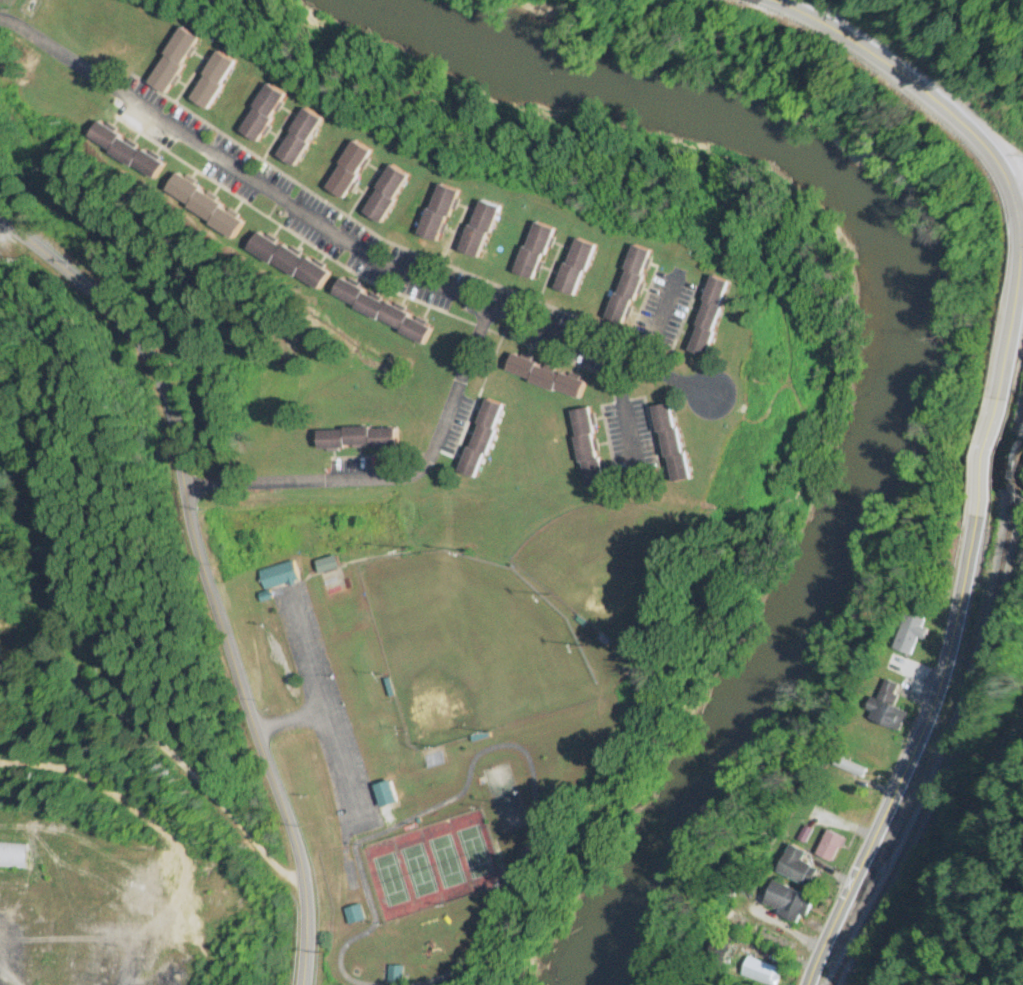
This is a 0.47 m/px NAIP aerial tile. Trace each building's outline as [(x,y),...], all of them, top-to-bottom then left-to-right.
[(200,41),(182,30),(147,84),(165,96),(200,41)] [(236,64),(217,54),(190,101),(208,111),(236,64)] [(240,135),(259,145),(285,97),(267,87),(240,135)] [(277,159),(296,169),(322,121),(304,111),(277,159)] [(164,164),(100,124),(89,141),(154,181),(164,164)] [(372,154),(354,143),(326,191),(344,202),(372,154)] [(380,225),(410,179),(392,167),(362,214),(380,225)] [(178,176),(165,197),(233,240),(246,219),(178,176)] [(459,193),(438,186),(420,236),(440,243),(459,193)] [(480,260),(500,210),(479,201),(459,252),(480,260)] [(535,282),(554,232),(534,224),(515,274),(535,282)] [(329,272),(265,237),(259,249),(268,254),(264,262),(319,292),(329,272)] [(575,298),(596,248),(576,240),(555,290),(575,298)] [(608,319),(626,325),(651,254),(633,247),(608,319)] [(728,281),(710,276),(689,352),(707,358),(728,281)] [(425,342),(433,324),(340,281),(332,299),(425,342)] [(580,398),(586,380),(511,357),(505,375),(580,398)] [(503,406),(485,400),(460,473),(478,480),(503,406)] [(653,408),(670,484),(690,480),(672,403),(653,408)] [(603,486),(590,409),(572,412),(585,489),(603,486)] [(318,430),(318,451),(397,450),(396,429),(318,430)] [(318,573),(338,571),(337,559),(316,562),(318,573)] [(299,582),(293,563),(258,573),(264,592),(299,582)] [(926,620),(908,612),(893,650),(910,657),(917,639),(923,642),(927,632),(922,630),(926,620)] [(876,702),(870,700),(863,716),(898,731),(906,713),(892,707),(900,687),(886,681),(876,702)] [(381,810),(398,804),(390,782),(373,788),(381,810)] [(833,864),(845,840),(827,831),(815,855),(833,864)] [(27,846),(0,846),(0,870),(26,871),(27,846)] [(817,871),(802,863),(807,854),(791,846),(777,873),(808,889),(817,871)] [(813,901),(774,882),(762,906),(801,925),(813,901)] [(344,910),(348,926),(363,922),(359,906),(344,910)] [(761,984),(770,984),(777,969),(750,958),(742,977),(761,984)] [(401,984),(401,967),(388,967),(388,984),(401,984)]
